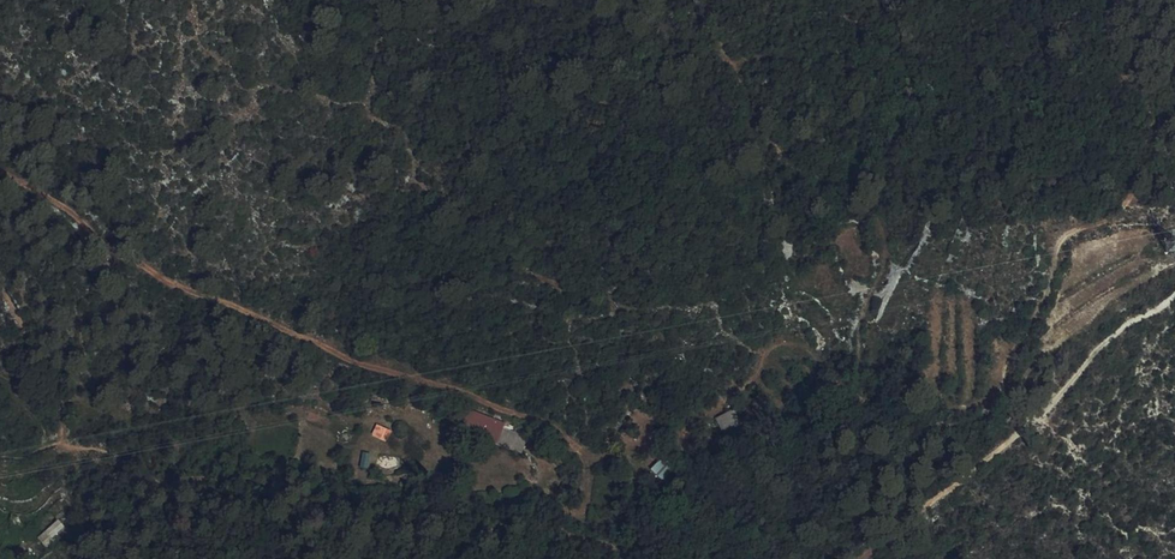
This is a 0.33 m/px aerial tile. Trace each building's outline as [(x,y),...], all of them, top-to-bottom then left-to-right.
[(462,431),(498,442),(505,419),(469,408),(462,431)] [(717,416),(727,438),(745,430),(735,408),(717,416)] [(387,439),(391,429),(377,424),(373,434),(387,439)] [(661,459),(652,467),(662,479),(671,471),(661,459)] [(60,519),(38,535),(45,544),(66,528),(60,519)]
